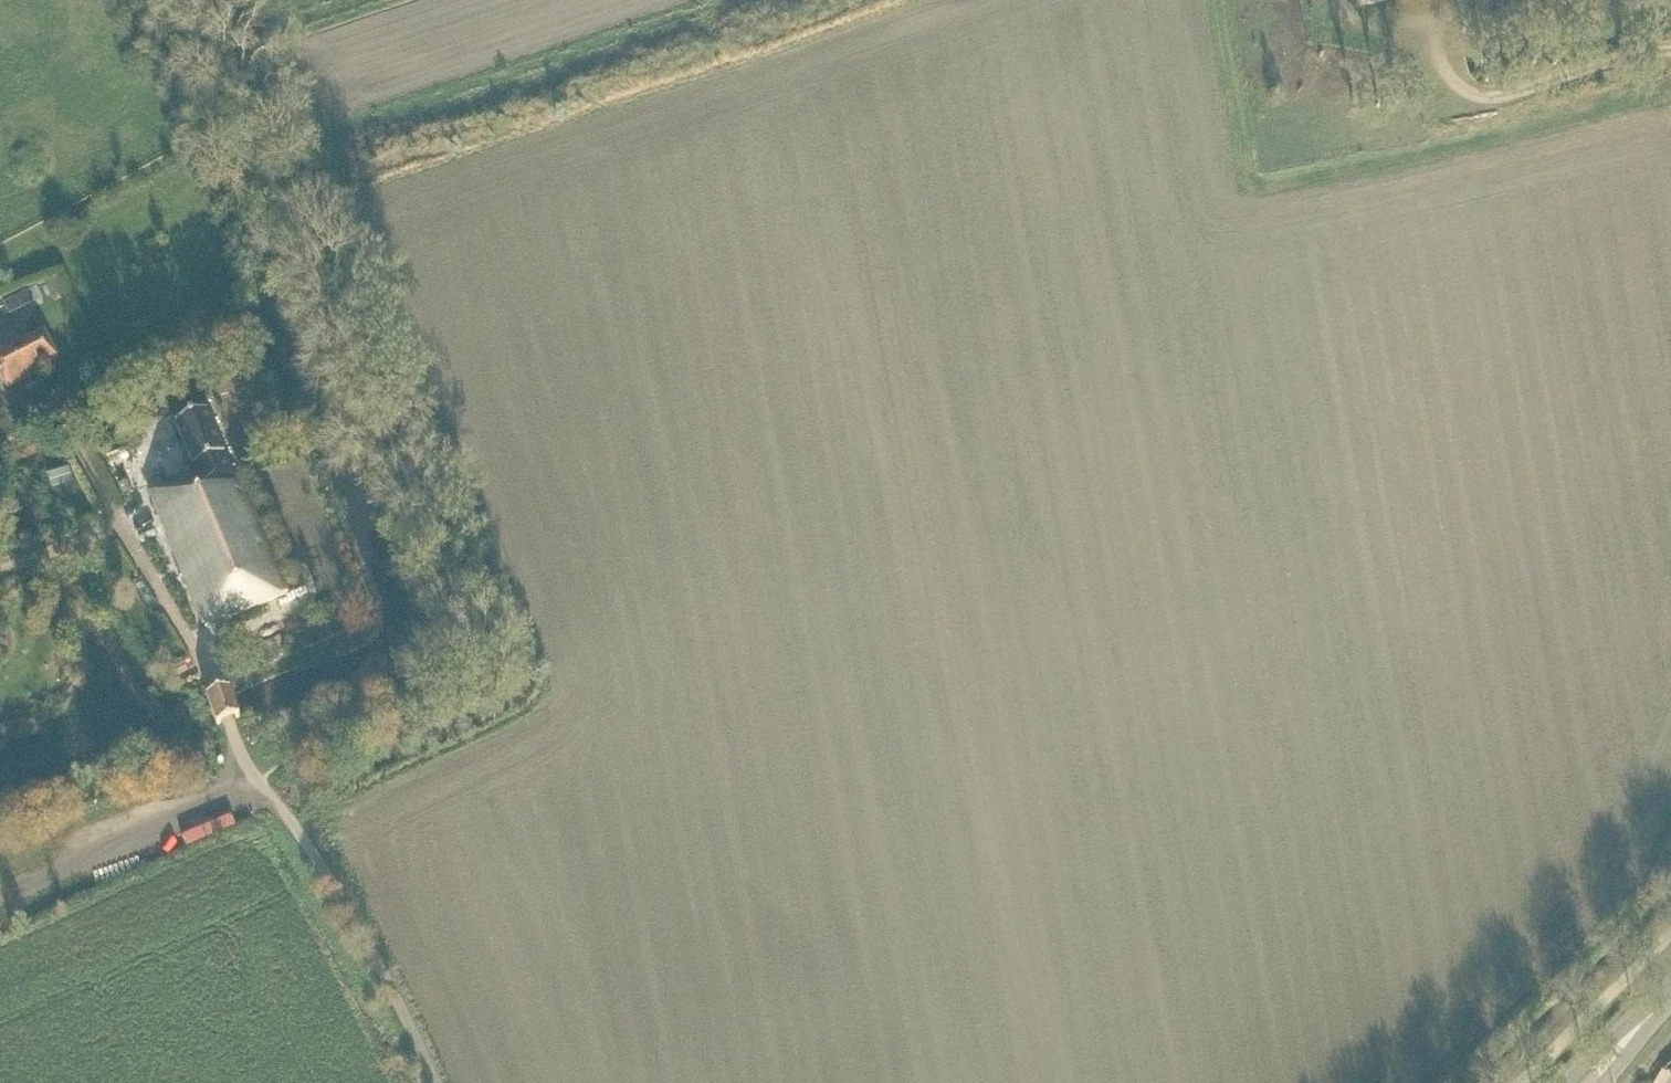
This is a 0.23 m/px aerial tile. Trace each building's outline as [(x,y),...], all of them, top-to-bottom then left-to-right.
[(55,279),(44,284),(52,302),(63,297),(55,279)] [(3,304),(9,316),(32,305),(27,293),(3,304)] [(7,388),(34,374),(32,371),(57,358),(44,332),(19,345),(17,342),(0,351),(0,374),(7,388)] [(206,628),(288,594),(241,482),(237,484),(206,410),(176,423),(188,453),(183,455),(187,463),(191,461),(196,473),(150,492),(206,628)] [(236,724),(222,694),(197,705),(210,735),(236,724)] [(1655,1082),(1668,1082),(1670,1078),(1661,1072),(1655,1082)]
